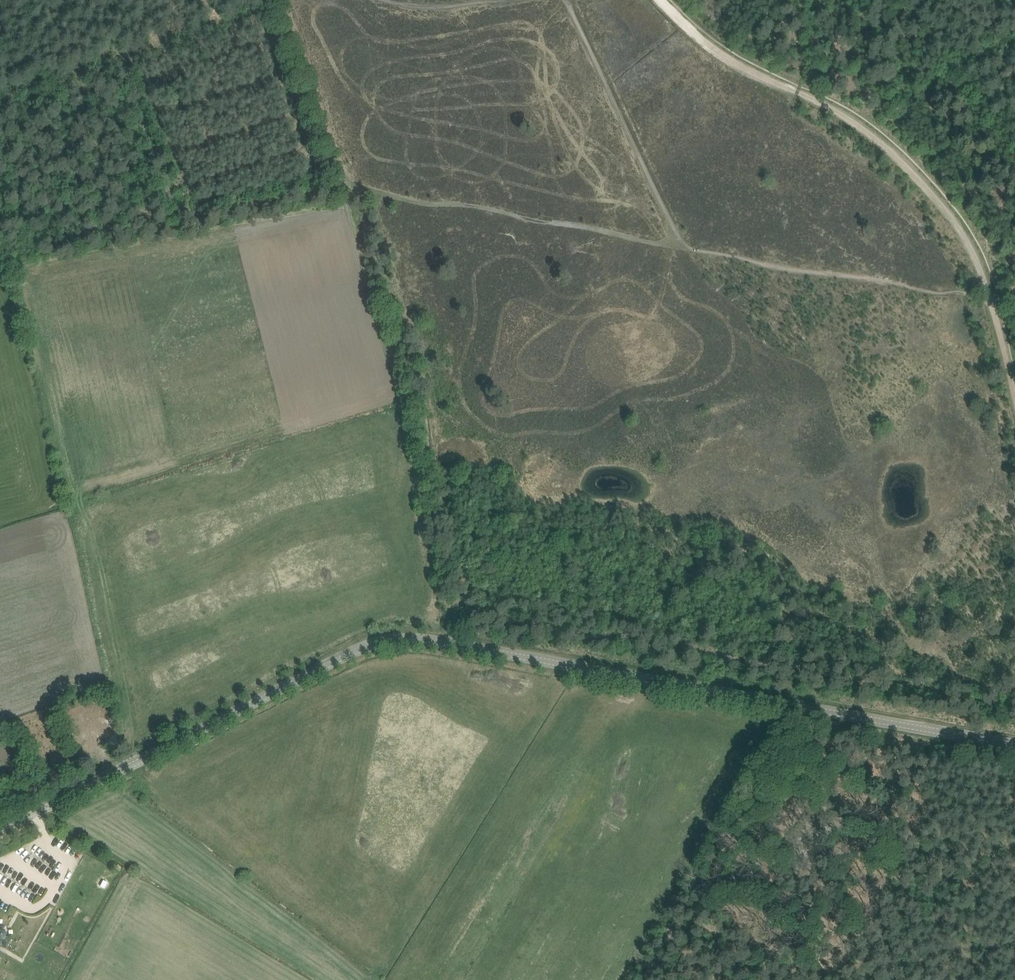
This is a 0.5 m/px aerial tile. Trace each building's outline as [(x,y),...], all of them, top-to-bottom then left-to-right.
[(66,876),(79,856),(73,852),(61,873),(66,876)]
